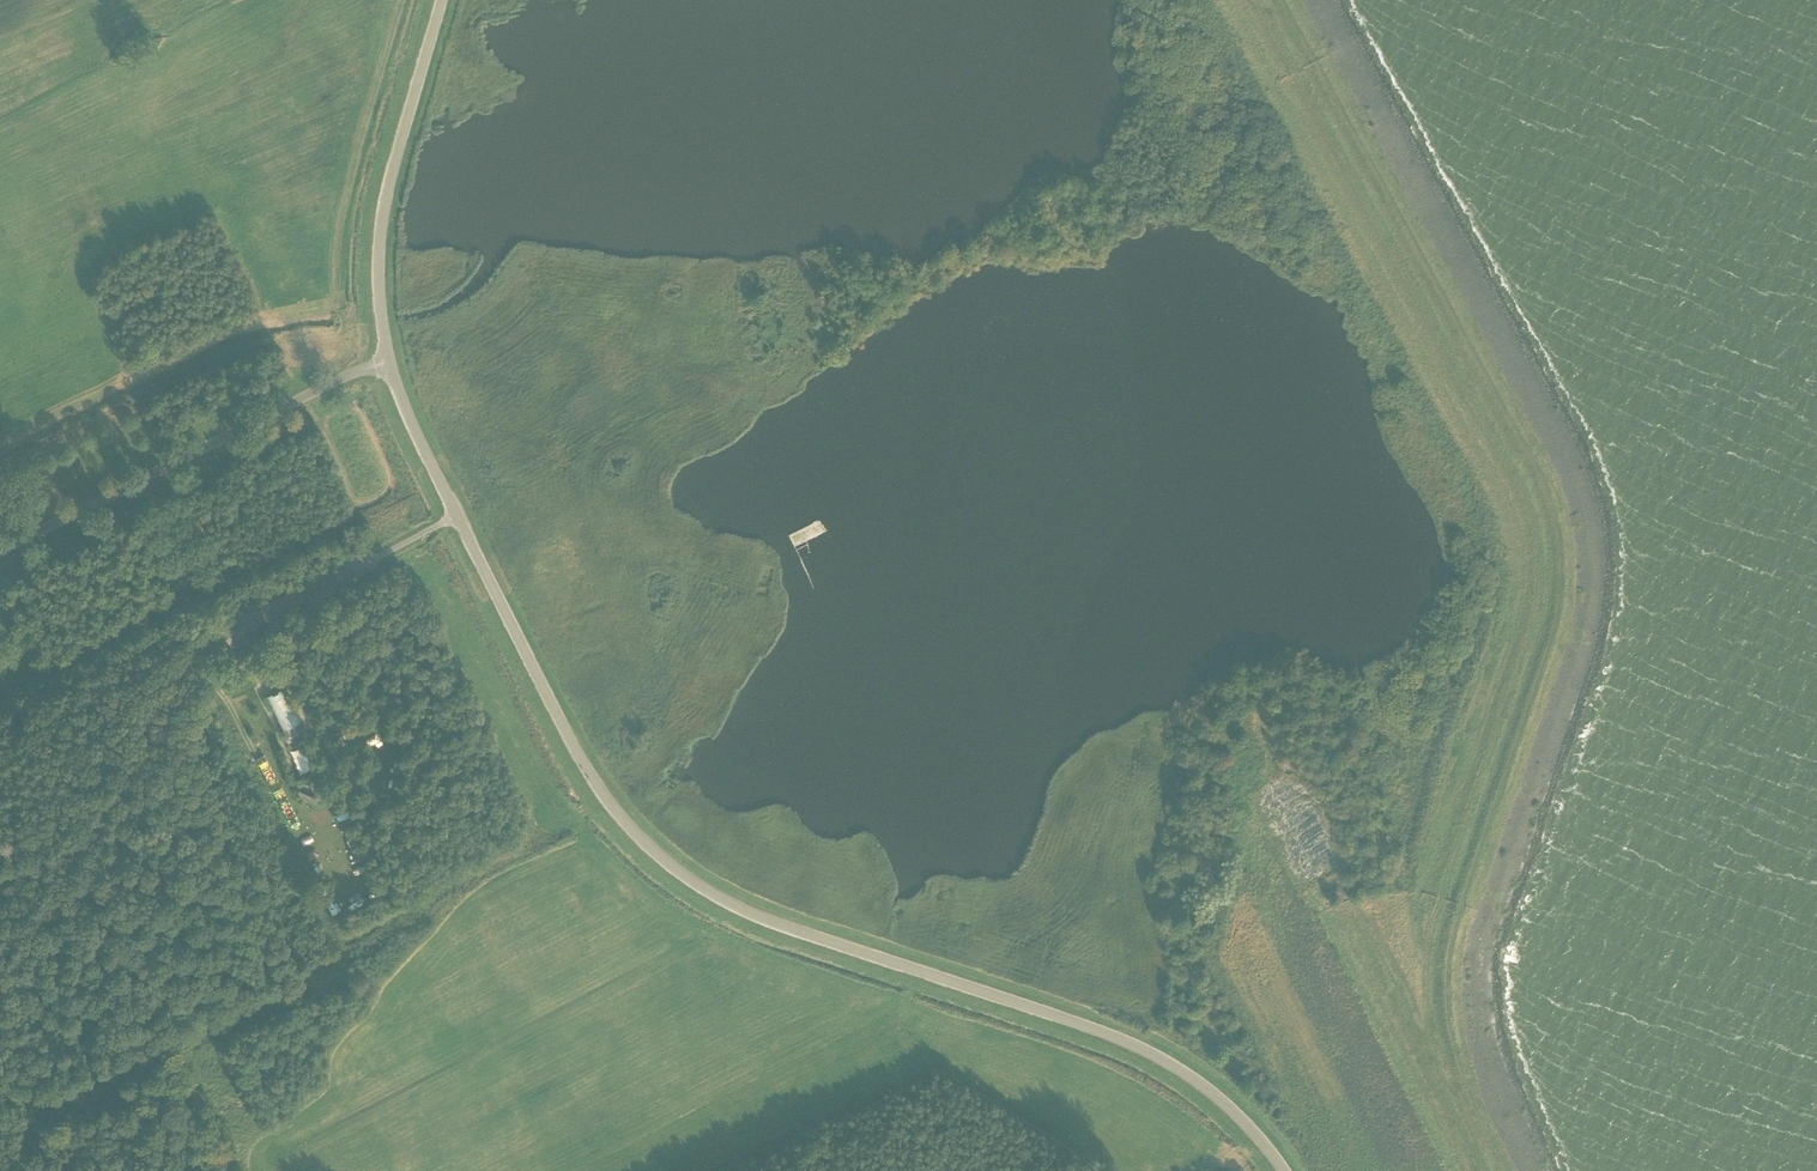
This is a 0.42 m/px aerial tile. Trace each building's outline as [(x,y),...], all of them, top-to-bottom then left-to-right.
[(284,731),(303,722),(286,688),(265,698),(271,710),(273,709),(284,731)]
